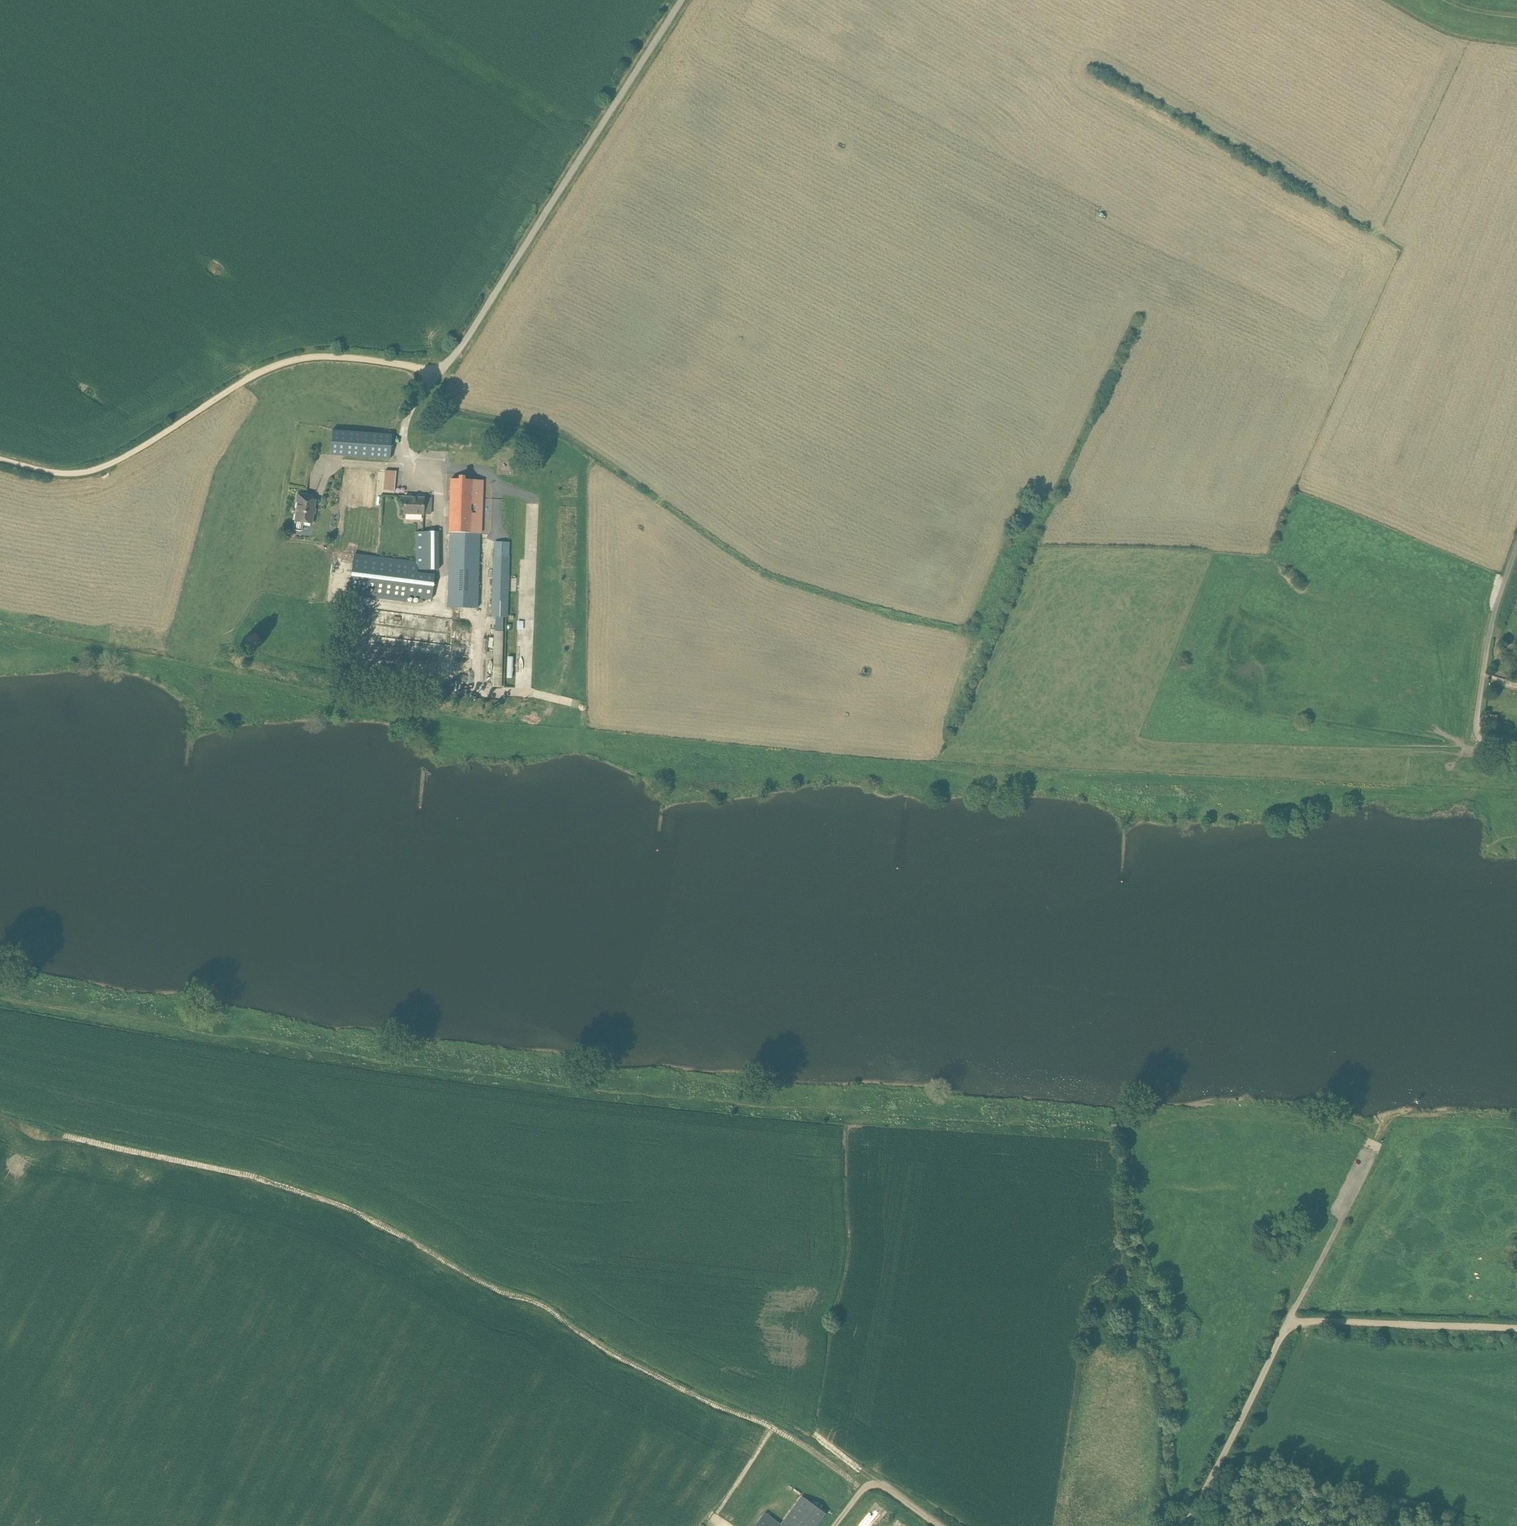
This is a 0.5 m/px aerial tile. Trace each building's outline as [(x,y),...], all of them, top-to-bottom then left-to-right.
[(390,459),(392,435),(333,431),(330,454),(390,459)] [(396,471),(386,470),(385,470),(383,490),(395,491),(396,471)] [(481,533),(483,480),(451,479),(449,532),(451,532),(449,608),(477,608),(479,533),(481,533)] [(299,503),(295,522),(294,529),(295,530),(301,531),(302,530),(303,523),(311,525),(312,514),(316,515),(316,509),(314,508),(315,499),(306,497),(306,494),(299,493),(297,503),(299,503)] [(431,513),(431,498),(424,498),(404,497),(404,512),(431,513)] [(349,595),(407,602),(407,596),(431,599),(434,574),(418,572),(418,570),(440,570),(439,531),(416,532),(416,561),(354,554),(349,595)] [(509,557),(494,556),(492,616),(508,616),(509,557)] [(262,643),(255,632),(244,639),(252,649),(262,643)] [(827,1513),(802,1495),(782,1524),(766,1512),(756,1525),(817,1525),(827,1513)]
